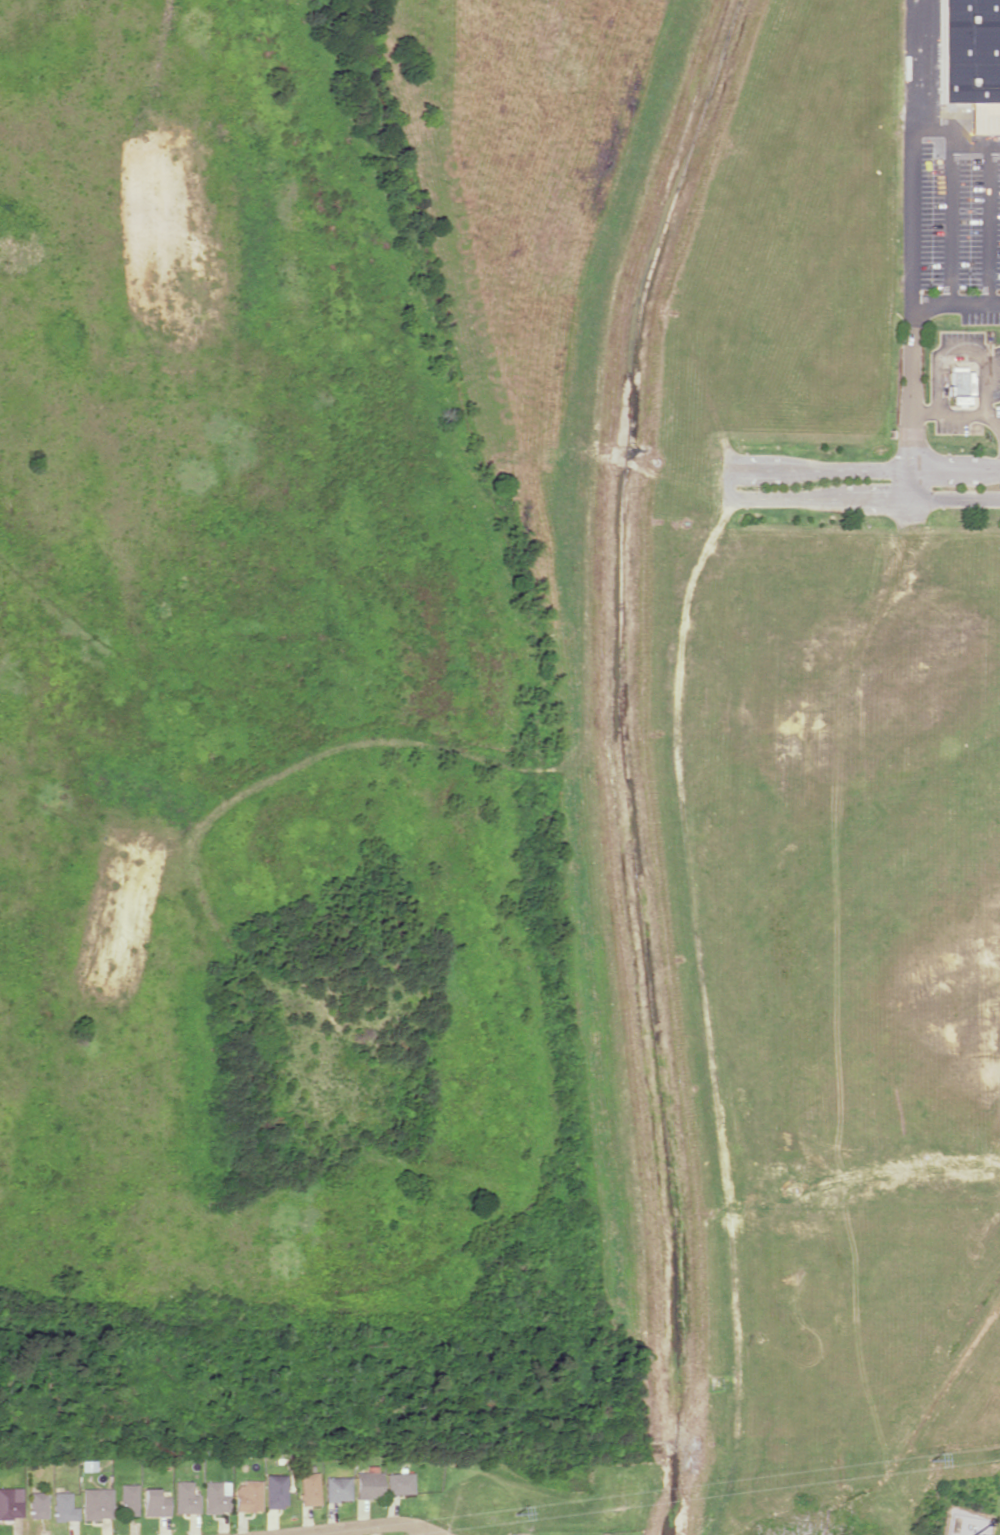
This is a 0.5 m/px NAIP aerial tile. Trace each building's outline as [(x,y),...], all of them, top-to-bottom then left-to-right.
[(999,102),(999,0),(939,0),(938,102),(999,102)] [(949,402),(971,403),(972,371),(950,370),(949,402)] [(381,1498),(380,1471),(355,1472),(355,1498),(381,1498)] [(300,1473),(301,1505),(320,1504),(318,1472),(300,1473)] [(386,1494),(413,1493),(413,1472),(385,1473),(386,1494)] [(286,1474),(265,1474),(265,1507),(287,1507),(286,1474)] [(350,1476),(325,1477),(326,1501),(351,1500),(350,1476)] [(199,1513),(199,1494),(192,1494),(192,1481),(174,1481),(174,1512),(199,1513)] [(229,1512),(229,1481),(203,1481),(204,1513),(229,1512)] [(235,1511),(261,1511),(261,1482),(236,1481),(235,1511)] [(137,1484),(120,1483),(120,1510),(127,1510),(127,1515),(137,1515),(137,1484)] [(169,1515),(169,1496),(158,1496),(158,1487),(143,1488),(143,1516),(169,1515)] [(22,1488),(0,1488),(0,1519),(22,1519),(22,1488)] [(112,1488),(82,1488),(81,1519),(111,1520),(112,1488)] [(47,1517),(47,1492),(29,1492),(30,1518),(47,1517)] [(71,1492),(53,1492),(53,1521),(78,1520),(78,1507),(71,1507),(71,1492)]
